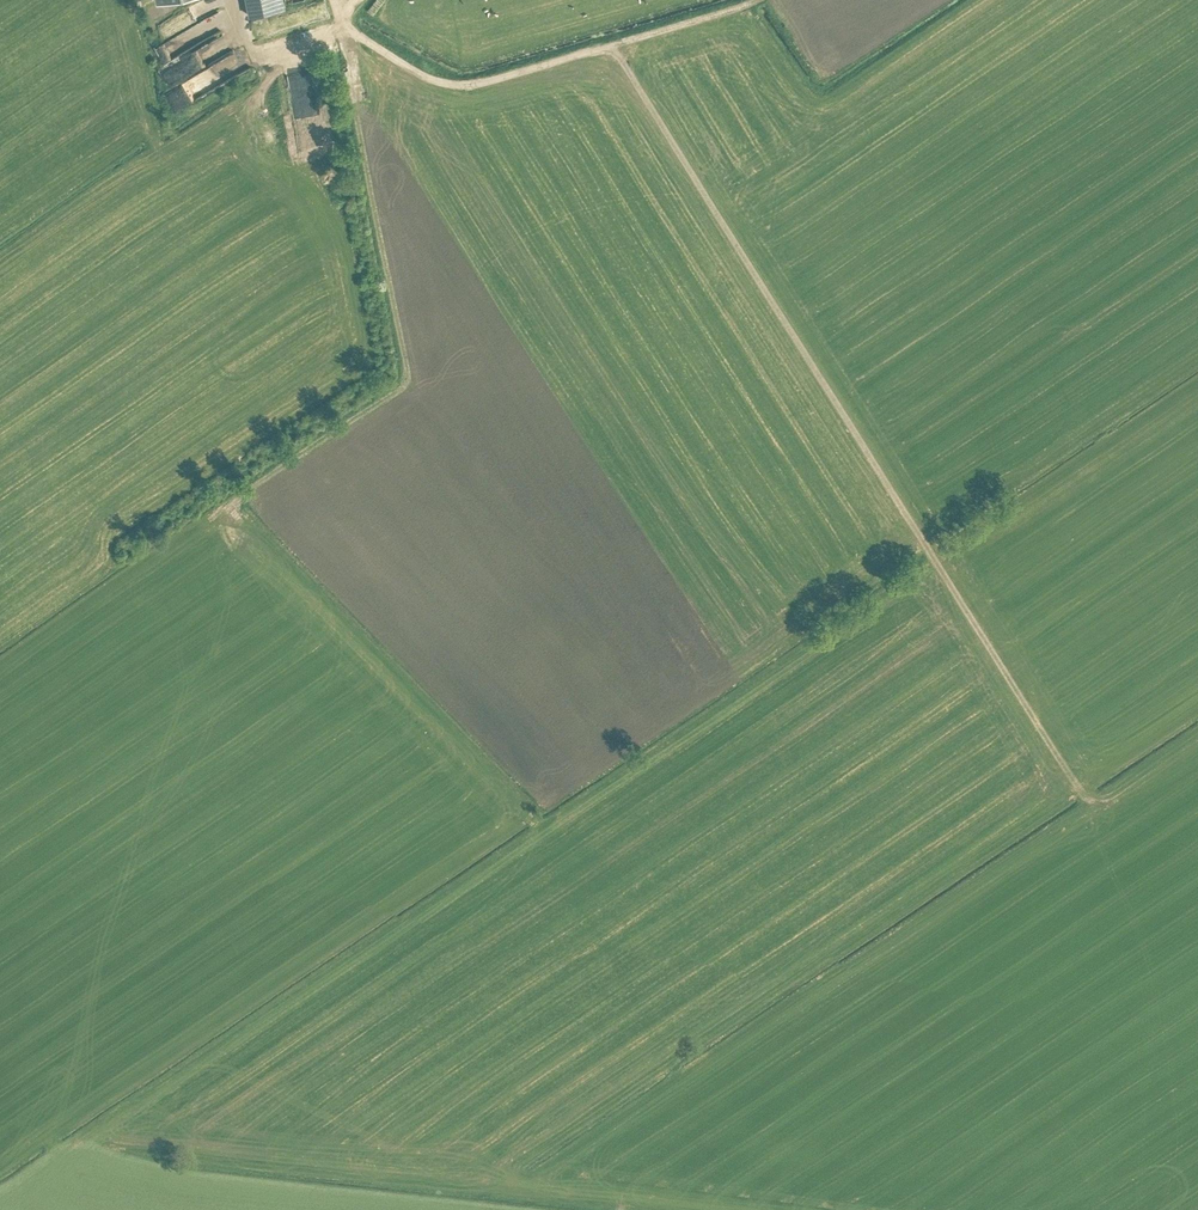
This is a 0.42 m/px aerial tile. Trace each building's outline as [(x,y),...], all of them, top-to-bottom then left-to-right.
[(209,13),(208,11),(226,4),(224,0),(197,0),(195,1),(202,16),(209,13)] [(250,17),(280,11),(278,0),(246,0),(250,17)] [(328,0),(316,0),(319,17),(331,15),(328,0)] [(178,110),(203,96),(192,75),(238,49),(226,29),(161,65),(174,89),(168,93),(178,110)]
